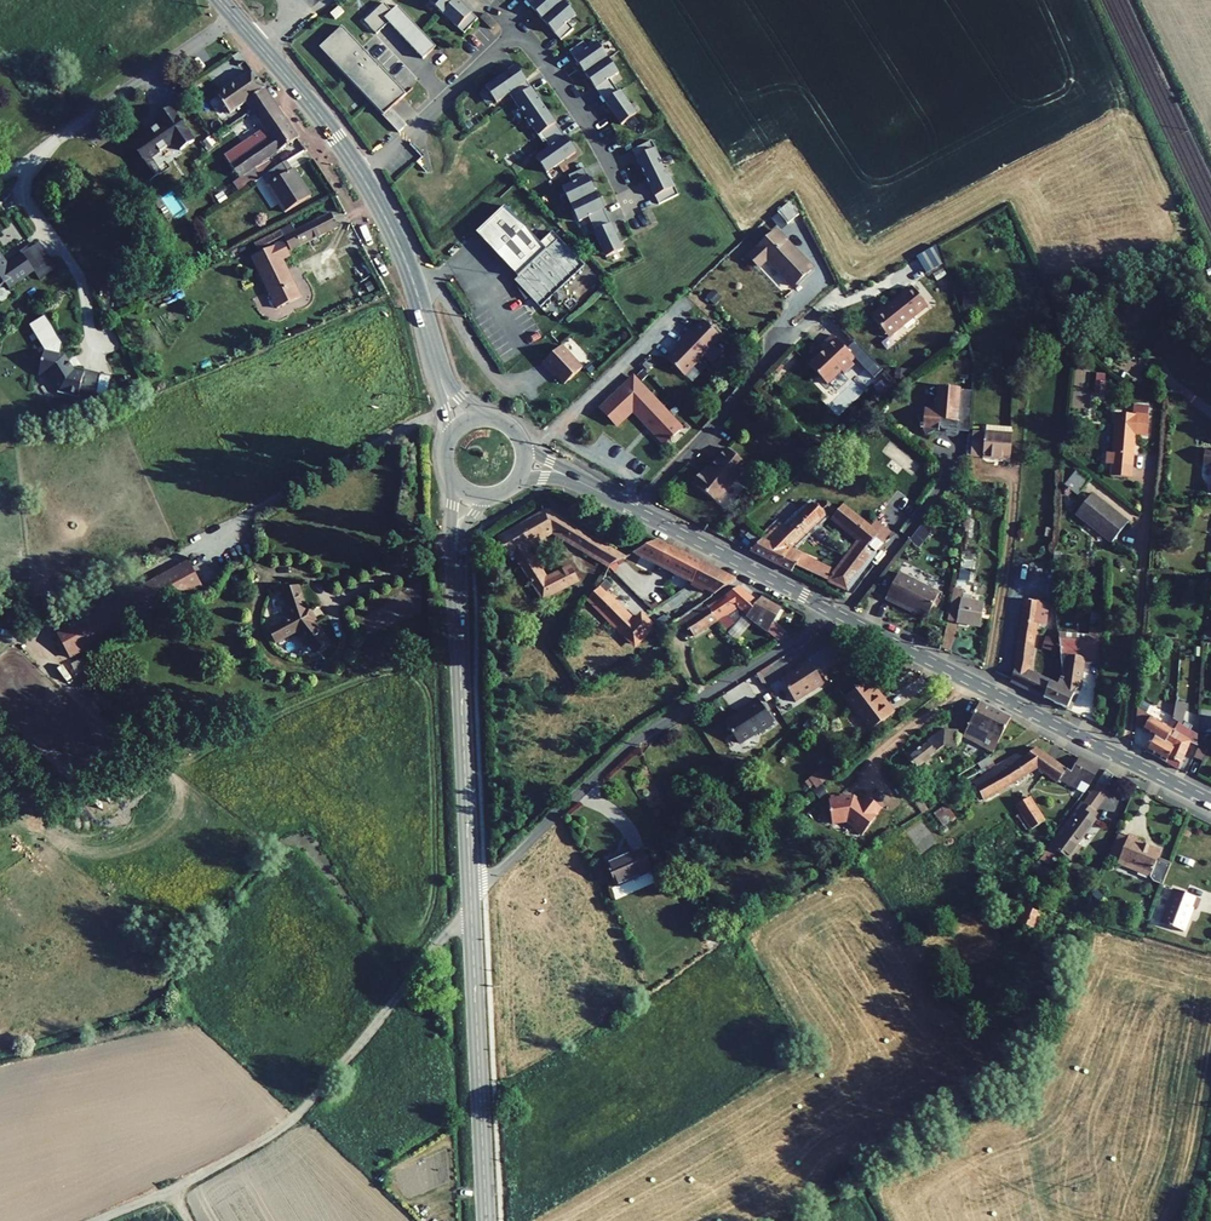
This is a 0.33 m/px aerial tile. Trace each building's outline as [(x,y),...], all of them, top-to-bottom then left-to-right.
[(429,0),(464,33),(478,18),(458,0),(430,0),(429,0)] [(561,40),(573,28),(568,22),(576,15),(563,0),(526,0),(561,40)] [(423,58),(436,46),(398,4),(392,10),(384,1),(364,20),(377,33),(389,21),(423,58)] [(406,94),(342,26),(320,47),(371,102),(378,95),(391,109),(406,94)] [(111,39),(105,44),(109,49),(115,44),(111,39)] [(621,125),(637,114),(621,92),(619,93),(610,79),(619,73),(598,43),(589,49),(584,42),(570,52),(621,125)] [(259,82),(247,65),(216,88),(228,105),(240,96),(259,82)] [(535,158),(546,174),(576,153),(516,67),(486,88),(496,103),(509,95),(520,111),(522,110),(533,126),(531,127),(543,144),(545,142),(550,148),(535,158)] [(267,93),(259,82),(240,96),(244,101),(248,106),(267,93)] [(228,105),(216,88),(213,90),(225,107),(228,105)] [(293,132),(267,93),(248,106),(247,107),(264,132),(232,153),(228,147),(221,153),(233,171),(293,132)] [(391,109),(378,95),(371,102),(383,115),(399,132),(406,125),(391,109)] [(212,114),(201,121),(209,132),(220,125),(212,114)] [(659,205),(679,195),(670,177),(668,178),(660,160),(661,159),(652,141),(633,151),(659,205)] [(282,160),(259,173),(278,208),(305,192),(289,164),(285,166),(282,160)] [(593,233),(606,258),(623,250),(584,169),(568,177),(572,184),(562,189),(578,222),(588,218),(595,232),(593,233)] [(790,223),(802,213),(792,200),(780,210),(790,223)] [(540,242),(505,204),(476,232),(517,275),(514,278),(542,307),(585,266),(551,231),(540,242)] [(286,245),(333,222),(325,208),(291,225),(289,220),(252,238),(255,245),(280,232),(286,245)] [(802,269),(766,232),(740,258),(749,268),(757,260),(783,287),(802,269)] [(285,251),(279,236),(256,247),(265,268),(257,272),(271,304),(294,293),(277,255),(285,251)] [(923,244),(908,254),(917,269),(932,260),(923,244)] [(256,247),(248,251),(257,272),(265,268),(256,247)] [(21,252),(13,257),(24,274),(32,269),(21,252)] [(3,281),(7,286),(24,274),(13,257),(6,262),(0,253),(0,283),(3,281)] [(863,315),(882,334),(918,299),(901,282),(875,307),(874,305),(863,315)] [(667,357),(687,376),(728,333),(707,314),(667,357)] [(848,359),(826,336),(812,349),(809,346),(799,356),(802,359),(799,362),(821,385),(835,371),(838,374),(847,365),(845,362),(848,359)] [(59,348),(45,345),(45,348),(43,348),(39,363),(40,363),(38,372),(47,374),(56,388),(55,391),(76,396),(78,388),(82,371),(71,368),(66,360),(67,359),(64,353),(58,351),(59,348)] [(582,368),(561,346),(542,364),(549,371),(551,370),(564,384),(582,368)] [(71,366),(67,359),(66,360),(71,368),(82,371),(78,388),(93,392),(98,373),(71,366)] [(1132,373),(1146,382),(1151,375),(1137,366),(1132,373)] [(1108,392),(1108,371),(1098,371),(1098,392),(1108,392)] [(633,410),(665,444),(682,428),(634,377),(601,409),(617,426),(633,410)] [(960,416),(962,391),(926,389),(925,402),(923,402),(922,412),(921,412),(907,429),(921,440),(929,429),(931,430),(931,428),(933,428),(933,431),(940,431),(941,428),(947,428),(948,415),(960,416)] [(1133,413),(1102,411),(1099,447),(1092,447),(1091,459),(1098,459),(1097,473),(1118,475),(1121,430),(1132,430),(1133,413)] [(947,428),(946,432),(958,433),(960,416),(948,415),(947,428)] [(974,437),(972,462),(998,465),(1001,440),(974,437)] [(1194,444),(1193,458),(1205,459),(1203,487),(1210,488),(1210,445),(1194,444)] [(696,471),(688,481),(712,500),(742,462),(721,446),(700,474),(696,471)] [(1053,478),(1065,489),(1078,473),(1065,463),(1053,478)] [(1080,487),(1064,506),(1099,537),(1116,518),(1080,487)] [(843,550),(859,563),(878,540),(836,504),(824,519),(845,538),(850,542),(844,548),(843,550)] [(771,524),(754,539),(778,551),(815,520),(805,507),(776,529),(771,524)] [(539,509),(493,537),(504,556),(510,552),(537,595),(570,578),(564,564),(542,575),(536,565),(533,567),(521,546),(546,530),(600,563),(616,555),(539,509)] [(913,539),(922,545),(934,528),(925,522),(913,539)] [(743,551),(773,567),(782,553),(778,551),(754,539),(741,527),(731,544),(743,551)] [(693,586),(648,618),(657,626),(666,620),(672,616),(698,599),(702,596),(705,592),(727,578),(647,539),(623,551),(693,586)] [(859,563),(843,550),(827,573),(821,581),(838,589),(859,563)] [(788,565),(791,559),(786,556),(782,553),(773,567),(783,572),(788,565)] [(787,554),(786,556),(791,559),(788,565),(821,581),(827,573),(787,554)] [(201,582),(188,558),(61,628),(81,648),(201,582)] [(891,573),(877,601),(887,607),(889,604),(920,620),(933,595),(891,573)] [(306,605),(298,580),(281,586),(290,613),(269,625),(275,637),(297,625),(305,634),(320,625),(312,616),(306,605)] [(596,586),(585,599),(609,623),(628,640),(645,623),(652,630),(657,626),(648,618),(644,621),(636,613),(630,619),(596,586)] [(706,602),(702,596),(698,599),(699,601),(710,618),(712,616),(716,613),(726,624),(736,614),(748,601),(730,586),(706,602)] [(1007,668),(998,682),(1034,700),(1042,683),(1033,679),(1040,600),(1037,600),(1038,594),(1030,593),(1030,600),(1014,599),(1007,668)] [(752,596),(748,601),(736,614),(757,630),(766,636),(773,626),(761,618),(769,606),(760,601),(752,596)] [(687,633),(710,618),(699,601),(673,618),(672,616),(666,620),(670,627),(678,621),(687,633)] [(942,606),(938,628),(968,633),(970,610),(942,606)] [(1052,688),(1044,706),(1057,712),(1069,686),(1071,624),(1090,626),(1092,606),(1047,606),(1047,650),(1052,664),(1056,679),(1052,688)] [(722,628),(726,624),(716,613),(712,616),(722,628)] [(747,643),(757,630),(736,614),(726,624),(747,643)] [(320,625),(305,634),(315,647),(328,636),(320,625)] [(81,648),(61,628),(57,631),(70,654),(81,648)] [(788,665),(771,679),(788,700),(815,679),(795,655),(786,662),(788,665)] [(854,678),(835,694),(860,726),(883,707),(872,692),(868,695),(862,688),(854,678)] [(1042,683),(1034,700),(1044,706),(1052,688),(1042,683)] [(866,685),(862,688),(868,695),(872,692),(866,685)] [(1167,686),(1166,702),(1178,703),(1179,686),(1167,686)] [(739,743),(783,723),(771,696),(726,716),(739,743)] [(971,700),(952,734),(960,738),(966,727),(982,736),(977,746),(983,750),(1003,716),(971,700)] [(1126,704),(1125,721),(1144,733),(1136,749),(1157,760),(1160,754),(1163,748),(1160,747),(1160,736),(1156,733),(1161,726),(1165,729),(1170,720),(1170,712),(1164,709),(1157,722),(1148,717),(1150,712),(1142,707),(1139,712),(1126,704)] [(1202,757),(1210,758),(1210,719),(1205,719),(1202,757)] [(1171,732),(1165,729),(1161,726),(1156,733),(1160,736),(1160,747),(1163,748),(1160,754),(1157,760),(1165,764),(1184,736),(1172,729),(1171,732)] [(960,738),(977,746),(982,736),(966,727),(960,738)] [(918,739),(899,753),(907,764),(935,744),(948,742),(948,736),(948,731),(931,729),(918,739)] [(1187,746),(1183,755),(1192,759),(1195,750),(1187,746)] [(971,769),(958,778),(966,795),(968,799),(1024,764),(1033,770),(1029,776),(1042,785),(1048,776),(1055,767),(1056,765),(1026,747),(1014,755),(1011,749),(987,765),(984,760),(971,769)] [(980,754),(967,763),(971,769),(984,760),(980,754)] [(1059,769),(1055,767),(1048,776),(1054,779),(1055,778),(1067,784),(1071,776),(1078,779),(1087,763),(1067,754),(1059,769)] [(814,762),(798,774),(806,783),(821,771),(814,762)] [(1097,764),(1087,776),(1093,781),(1104,768),(1097,764)] [(1071,776),(1067,784),(1072,787),(1078,779),(1071,776)] [(846,824),(855,830),(867,811),(865,810),(871,800),(855,791),(853,795),(849,793),(848,794),(843,791),(841,792),(834,794),(833,791),(819,795),(820,798),(818,799),(820,805),(819,806),(821,816),(823,815),(825,822),(839,818),(847,822),(846,824)] [(1017,792),(1005,800),(1012,811),(1020,823),(1032,815),(1017,792)] [(1066,801),(1043,833),(1045,834),(1040,841),(1047,847),(1049,843),(1057,848),(1061,843),(1064,845),(1066,843),(1063,841),(1080,816),(1078,815),(1083,808),(1073,802),(1071,805),(1066,801)] [(937,802),(934,807),(943,813),(946,808),(937,802)] [(1118,830),(1108,825),(1099,848),(1109,852),(1107,856),(1140,870),(1151,844),(1128,834),(1129,832),(1119,828),(1118,830)] [(1043,833),(1036,843),(1055,858),(1064,845),(1061,843),(1057,848),(1049,843),(1047,847),(1040,841),(1045,834),(1043,833)] [(1094,835),(1090,841),(1097,844),(1100,838),(1094,835)] [(611,852),(599,858),(609,880),(645,865),(637,845),(627,849),(626,848),(612,854),(611,852)] [(1162,883),(1147,916),(1170,925),(1179,902),(1184,904),(1188,894),(1162,883)] [(1014,889),(1008,903),(1011,904),(1007,916),(1027,924),(1031,913),(1027,911),(1033,896),(1014,889)]
